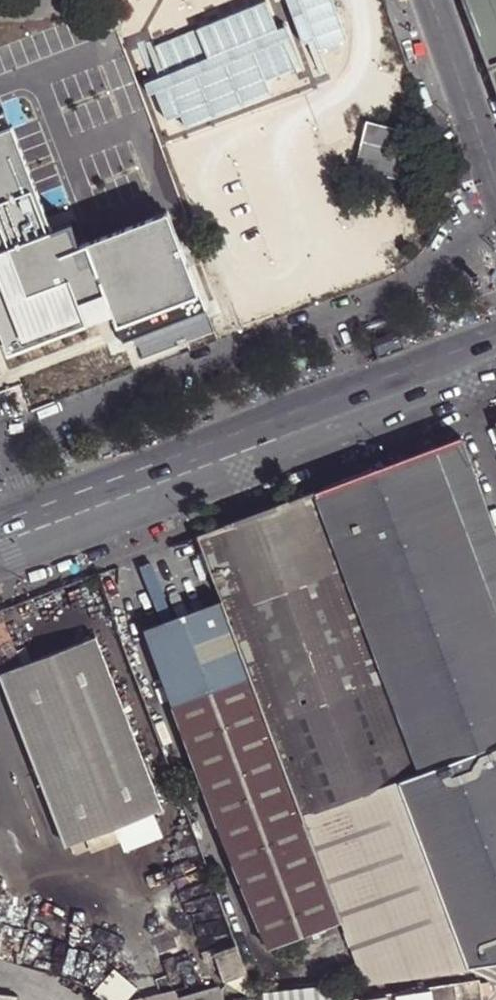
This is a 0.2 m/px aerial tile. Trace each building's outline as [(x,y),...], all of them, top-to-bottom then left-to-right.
[(495,87),(495,0),(463,0),(495,87)] [(195,22),(161,170),(182,175),(183,168),(191,170),(190,176),(221,183),(227,154),(246,158),(248,152),(257,154),(255,160),(285,167),(292,137),(322,144),(324,138),(332,140),(331,145),(351,150),(371,62),(255,35),(243,33),(195,22)] [(243,33),(255,35),(257,25),(246,22),(243,33)] [(0,117),(0,327),(8,350),(88,321),(83,309),(108,299),(131,371),(189,350),(186,342),(214,332),(165,197),(78,229),(69,207),(48,214),(11,113),(0,117)] [(358,151),(355,162),(353,170),(407,184),(412,167),(400,164),(403,152),(397,151),(401,132),(365,123),(358,151)] [(301,150),(355,162),(358,151),(351,150),(331,145),(332,140),(324,138),(322,144),(292,137),(285,167),(255,160),(257,154),(248,152),(246,158),(227,154),(221,183),(190,176),(191,170),(183,168),(182,175),(161,170),(159,179),(229,195),(236,166),(294,179),(301,150)] [(315,492),(385,679),(420,772),(495,745),(495,536),(461,438),(315,492)] [(315,492),(197,535),(222,604),(267,721),(385,679),(315,492)] [(267,721),(222,604),(144,632),(221,834),(266,945),(342,917),(303,815),(267,721)] [(0,609),(0,673),(21,664),(0,609)] [(0,673),(67,844),(69,842),(74,853),(90,847),(86,836),(160,806),(95,635),(21,664),(0,673)] [(385,679),(267,721),(303,815),(420,772),(385,679)] [(365,979),(486,962),(495,961),(495,745),(420,772),(303,815),(342,917),(352,945),(361,970),(365,979)] [(176,873),(203,863),(191,832),(164,842),(176,873)] [(243,972),(233,942),(210,951),(212,956),(213,962),(220,979),(243,972)] [(212,956),(210,951),(208,945),(203,947),(207,958),(212,956)] [(361,970),(352,945),(334,952),(343,977),(361,970)] [(218,981),(131,998),(125,969),(94,975),(99,999),(222,999),(218,981)] [(453,982),(456,999),(482,999),(479,979),(453,982)] [(264,988),(265,999),(342,999),(340,981),(264,988)] [(353,996),(353,999),(456,999),(453,982),(353,996)]
